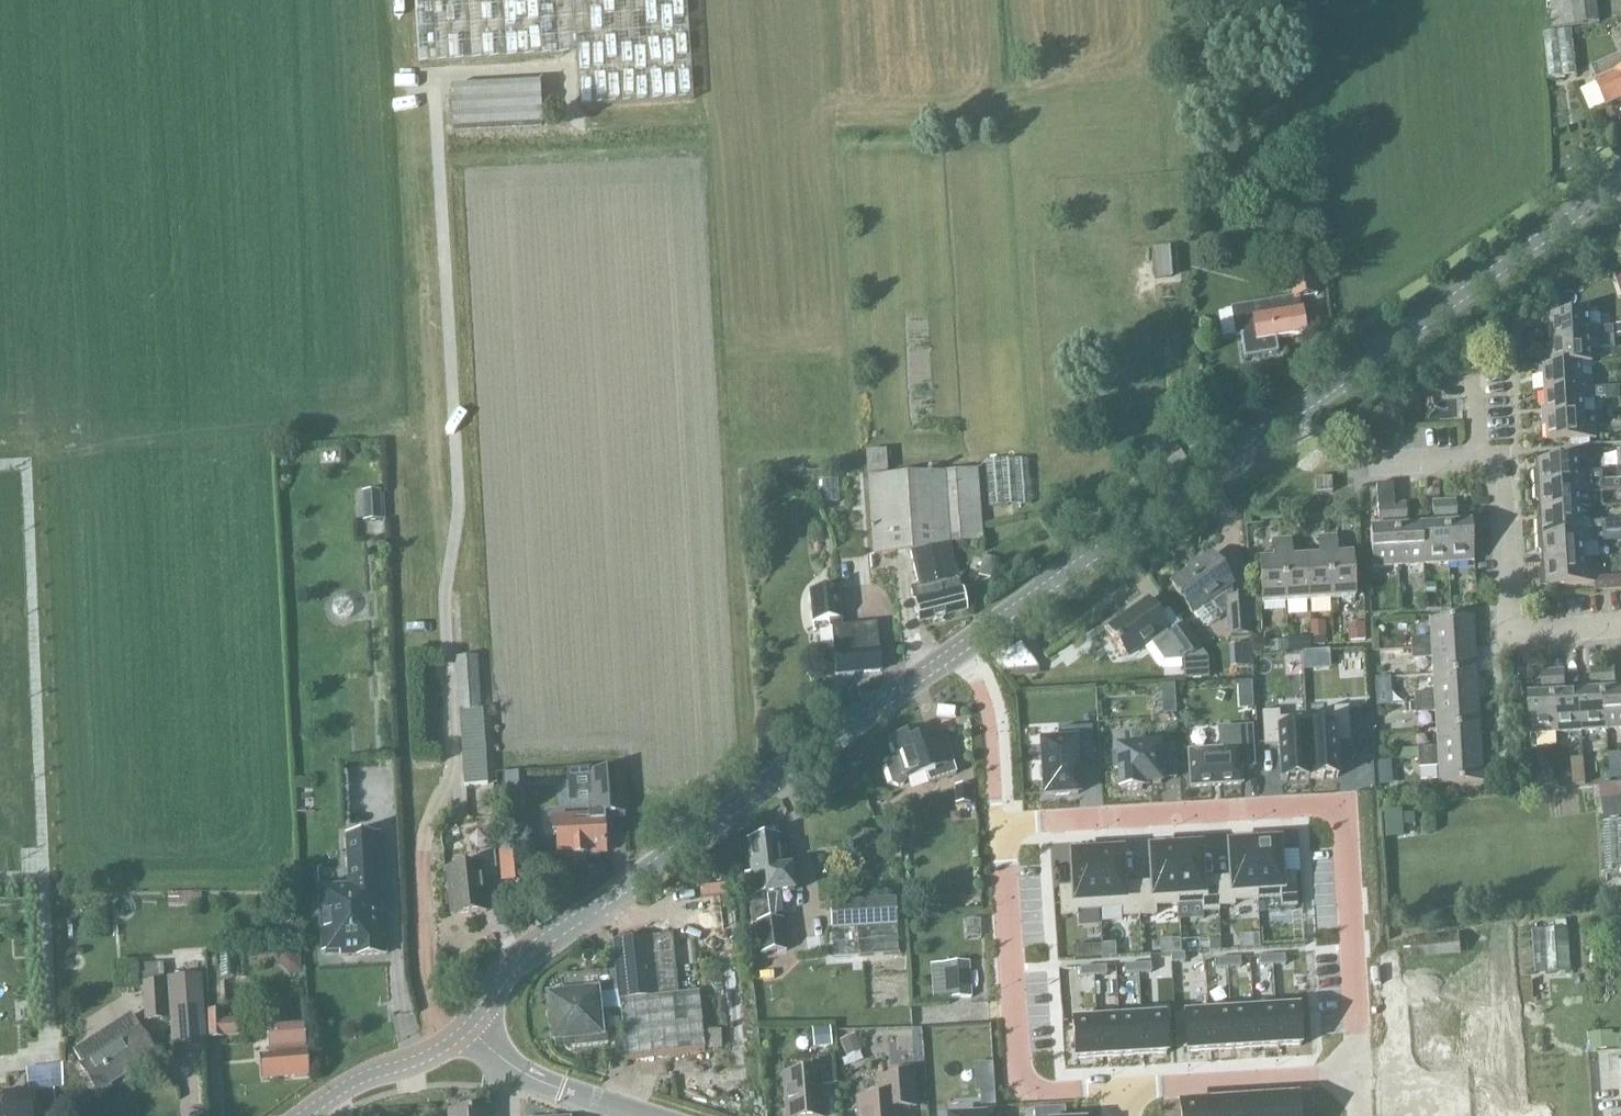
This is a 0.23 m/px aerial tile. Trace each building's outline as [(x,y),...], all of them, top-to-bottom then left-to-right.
[(420,65),(577,54),(581,107),(694,99),(688,0),(415,0),(420,65)] [(1576,25),(1600,23),(1599,0),(1555,0),(1551,0),(1553,28),(1576,25)] [(1592,69),(1598,83),(1597,84),(1608,108),(1620,102),(1620,57),(1592,69)] [(543,126),(541,83),(452,88),(454,130),(543,126)] [(410,236),(422,235),(421,215),(410,215),(410,236)] [(1180,278),(1178,248),(1157,250),(1159,279),(1180,278)] [(1252,306),(1226,310),(1226,311),(1233,310),(1237,337),(1242,336),(1245,359),(1279,353),(1277,339),(1306,334),(1302,312),(1300,299),(1318,296),(1313,264),(1290,269),(1294,299),(1280,301),(1252,306)] [(1553,341),(1601,338),(1615,337),(1614,326),(1591,328),(1590,313),(1552,316),(1553,341)] [(1555,367),(1584,365),(1592,364),(1593,364),(1593,350),(1615,347),(1615,337),(1601,338),(1553,341),(1555,364),(1555,367)] [(1592,364),(1584,365),(1555,367),(1555,364),(1544,365),(1546,391),(1594,388),(1593,377),(1592,364)] [(1594,388),(1546,391),(1547,416),(1586,413),(1585,399),(1620,397),(1620,386),(1594,388)] [(1586,413),(1547,416),(1549,442),(1597,439),(1596,427),(1587,428),(1586,413)] [(867,452),(869,473),(888,472),(887,451),(867,452)] [(1538,468),(1535,471),(1536,486),(1604,482),(1618,481),(1618,471),(1581,473),(1580,458),(1541,460),(1542,468),(1538,468)] [(1031,504),(1029,459),(989,461),(991,507),(1031,504)] [(979,470),(869,477),(874,555),(912,552),(911,552),(951,543),(984,540),(979,470)] [(1333,478),(1316,479),(1317,494),(1334,493),(1333,478)] [(365,480),(366,507),(384,506),(383,480),(365,480)] [(1604,482),(1536,486),(1537,502),(1540,505),(1544,505),(1544,511),(1582,509),(1593,508),(1593,494),(1605,493),(1604,482)] [(1398,568),(1395,505),(1394,485),(1377,486),(1379,524),(1383,523),(1384,530),(1371,530),(1373,569),(1398,568)] [(1445,501),(1449,565),(1474,563),(1471,525),(1456,525),(1456,519),(1457,519),(1456,500),(1445,501)] [(1423,566),(1449,565),(1445,501),(1433,502),(1434,520),(1437,520),(1437,527),(1421,528),(1423,566)] [(1423,566),(1421,528),(1407,528),(1406,521),(1408,521),(1407,504),(1395,505),(1398,568),(1423,566)] [(1541,522),(1538,525),(1539,537),(1546,536),(1607,532),(1606,522),(1593,523),(1583,524),(1582,509),(1544,511),(1545,522),(1541,522)] [(1546,536),(1539,537),(1540,553),(1543,556),(1547,556),(1547,562),(1585,559),(1584,544),(1608,543),(1607,532),(1546,536)] [(1310,602),(1333,601),(1329,537),(1320,538),(1322,558),(1307,559),(1310,602)] [(1333,601),(1348,600),(1356,599),(1353,556),(1338,557),(1337,537),(1329,537),(1333,601)] [(1264,606),(1287,604),(1283,540),(1274,541),(1275,561),(1261,562),(1264,606)] [(1310,602),(1307,559),(1293,560),(1291,540),(1283,540),(1287,604),(1310,602)] [(967,611),(951,543),(911,552),(912,552),(920,587),(913,589),(921,623),(967,611)] [(997,559),(985,556),(980,576),(992,579),(997,559)] [(1213,558),(1174,585),(1194,614),(1195,613),(1203,625),(1204,626),(1209,627),(1217,622),(1218,616),(1215,613),(1219,610),(1224,617),(1230,613),(1232,636),(1250,635),(1250,630),(1248,611),(1248,601),(1235,602),(1234,588),(1213,558)] [(1586,574),(1585,560),(1547,562),(1548,572),(1544,573),(1541,576),(1542,587),(1597,584),(1596,573),(1586,574)] [(839,588),(811,591),(815,622),(830,620),(831,628),(833,628),(837,675),(841,675),(845,679),(854,678),(857,673),(882,671),(878,623),(843,626),(839,588)] [(1150,602),(1110,630),(1129,658),(1151,642),(1165,661),(1185,660),(1186,680),(1209,678),(1209,660),(1187,628),(1170,640),(1165,633),(1169,630),(1150,602)] [(1262,611),(1248,611),(1250,630),(1262,630),(1262,611)] [(1413,650),(1475,647),(1474,620),(1431,622),(1432,638),(1412,639),(1413,650)] [(1434,676),(1477,674),(1475,647),(1413,650),(1413,660),(1433,659),(1434,676)] [(478,658),(457,659),(460,708),(460,711),(470,710),(481,709),(481,706),(478,658)] [(1581,731),(1606,730),(1603,668),(1592,669),(1592,686),(1594,685),(1595,693),(1579,693),(1581,731)] [(1615,691),(1615,685),(1616,685),(1615,668),(1603,668),(1606,730),(1620,729),(1620,691),(1615,691)] [(1581,731),(1579,693),(1565,694),(1564,688),(1566,687),(1565,670),(1553,671),(1556,733),(1581,731)] [(1531,734),(1556,733),(1553,671),(1542,671),(1543,688),(1545,688),(1546,695),(1529,696),(1531,734)] [(1415,704),(1478,701),(1477,674),(1434,676),(1435,693),(1415,694),(1415,704)] [(1523,682),(1515,683),(1516,699),(1524,699),(1523,682)] [(1437,730),(1480,728),(1478,701),(1415,704),(1416,715),(1436,714),(1437,730)] [(470,710),(460,711),(465,785),(488,783),(483,709),(481,709),(470,710)] [(1334,717),(1306,718),(1310,779),(1322,779),(1322,780),(1324,779),(1333,778),(1333,779),(1335,779),(1334,778),(1339,778),(1337,752),(1338,752),(1338,751),(1337,751),(1337,746),(1338,746),(1338,745),(1337,745),(1337,742),(1351,741),(1349,709),(1333,710),(1334,717)] [(1279,713),(1263,714),(1265,746),(1279,745),(1280,748),(1279,748),(1279,750),(1280,750),(1280,754),(1279,754),(1279,756),(1280,756),(1282,781),(1286,781),(1286,782),(1288,782),(1288,781),(1296,780),(1296,781),(1298,781),(1298,780),(1310,779),(1306,718),(1280,720),(1279,713)] [(1222,750),(1189,752),(1192,787),(1211,786),(1211,787),(1223,786),(1242,784),(1241,768),(1255,767),(1252,728),(1220,730),(1222,750)] [(1438,747),(1417,748),(1418,758),(1481,755),(1480,728),(1437,730),(1438,747)] [(1059,743),(1043,744),(1046,796),(1079,794),(1077,764),(1094,763),(1092,729),(1058,731),(1059,743)] [(908,781),(908,780),(927,773),(931,784),(958,775),(946,742),(931,747),(924,730),(892,741),(898,757),(897,761),(891,763),(888,769),(894,786),(900,789),(905,787),(908,781)] [(1118,753),(1114,754),(1115,769),(1119,769),(1121,792),(1143,790),(1142,785),(1162,784),(1162,780),(1161,775),(1177,774),(1175,746),(1160,747),(1159,741),(1133,743),(1134,749),(1118,749),(1118,753)] [(1481,755),(1418,758),(1419,770),(1438,769),(1439,784),(1482,781),(1481,755)] [(559,855),(607,853),(605,814),(626,813),(623,769),(592,771),(595,814),(590,815),(591,820),(573,820),(573,816),(554,817),(554,836),(558,836),(559,855)] [(1600,784),(1602,805),(1611,804),(1609,783),(1600,784)] [(1620,875),(1620,822),(1603,822),(1605,876),(1620,875)] [(876,859),(877,832),(856,829),(855,859),(876,859)] [(347,836),(349,866),(350,884),(319,886),(323,953),(341,952),(341,957),(387,954),(381,835),(347,836)] [(752,875),(747,876),(750,902),(751,902),(754,924),(758,924),(761,952),(761,954),(786,951),(780,898),(797,896),(793,869),(785,870),(780,837),(748,841),(752,875)] [(1282,908),(1298,907),(1296,875),(1282,875),(1280,843),(1255,845),(1259,900),(1282,899),(1282,908)] [(1230,846),(1232,878),(1217,879),(1219,907),(1235,906),(1235,902),(1259,900),(1255,845),(1230,846)] [(1180,905),(1203,904),(1203,912),(1220,911),(1217,879),(1203,880),(1201,848),(1178,849),(1176,849),(1180,905)] [(1151,851),(1153,883),(1139,884),(1141,916),(1157,915),(1156,906),(1180,905),(1176,849),(1174,849),(1151,851)] [(481,866),(446,870),(452,916),(486,912),(483,879),(498,877),(495,850),(479,852),(481,866)] [(1101,910),(1124,908),(1124,917),(1141,916),(1139,884),(1124,885),(1122,853),(1097,854),(1101,910)] [(1072,856),(1074,888),(1060,889),(1062,916),(1078,916),(1077,911),(1101,910),(1097,854),(1072,856)] [(897,901),(831,905),(834,958),(900,954),(897,901)] [(1546,974),(1571,973),(1569,928),(1544,929),(1546,974)] [(617,971),(621,1009),(626,1057),(706,1049),(700,991),(677,993),(671,936),(613,940),(617,971)] [(1418,967),(1415,968),(1417,989),(1467,986),(1464,953),(1455,954),(1454,940),(1426,942),(1427,956),(1417,956),(1418,967)] [(1185,953),(1172,954),(1172,963),(1186,962),(1185,953)] [(168,970),(167,954),(148,955),(148,970),(168,970)] [(1286,956),(1273,957),(1274,966),(1287,965),(1286,956)] [(1273,957),(1260,958),(1261,966),(1274,966),(1273,957)] [(1228,959),(1215,960),(1216,969),(1229,968),(1228,959)] [(1241,959),(1228,959),(1229,968),(1242,968),(1241,959)] [(969,963),(947,965),(950,1000),(972,998),(969,963)] [(1152,964),(1139,965),(1139,974),(1152,973),(1152,964)] [(1139,965),(1126,966),(1126,975),(1139,974),(1139,965)] [(1107,967),(1094,968),(1095,976),(1108,976),(1107,967)] [(1094,968),(1081,968),(1082,977),(1095,976),(1094,968)] [(566,996),(549,998),(553,1042),(572,1040),(573,1048),(608,1044),(606,1022),(600,1023),(599,1012),(621,1009),(617,971),(564,977),(566,996)] [(169,977),(174,1045),(207,1043),(202,975),(169,977)] [(144,983),(147,1020),(167,1019),(164,982),(144,983)] [(1512,1004),(1499,1005),(1499,1014),(1513,1013),(1512,1004)] [(1474,1007),(1418,1011),(1423,1077),(1479,1073),(1474,1007)] [(1300,1008),(1276,1009),(1278,1048),(1302,1047),(1300,1008)] [(1276,1009),(1254,1010),(1256,1050),(1278,1048),(1276,1009)] [(1254,1010),(1231,1012),(1234,1051),(1256,1050),(1254,1010)] [(224,1011),(210,1012),(211,1039),(225,1039),(225,1037),(244,1035),(243,1019),(224,1020),(224,1011)] [(1231,1012),(1209,1013),(1212,1052),(1234,1051),(1231,1012)] [(1209,1013),(1186,1015),(1188,1054),(1212,1052),(1209,1013)] [(1513,1013),(1499,1014),(1500,1023),(1513,1022),(1513,1013)] [(1166,1016),(1142,1017),(1144,1056),(1168,1055),(1166,1016)] [(1142,1017),(1120,1018),(1122,1058),(1144,1056),(1142,1017)] [(1120,1018),(1097,1020),(1100,1059),(1122,1058),(1120,1018)] [(1097,1020),(1074,1021),(1076,1060),(1100,1059),(1097,1020)] [(1513,1022),(1500,1023),(1501,1032),(1514,1031),(1513,1022)] [(262,1056),(264,1080),(309,1076),(305,1023),(268,1026),(270,1053),(273,1053),(274,1055),(262,1056)] [(816,1025),(816,1035),(837,1035),(837,1024),(816,1025)] [(139,1028),(105,1050),(97,1038),(76,1052),(84,1064),(81,1065),(98,1092),(115,1082),(114,1081),(156,1054),(139,1028)] [(1515,1045),(1502,1045),(1502,1054),(1515,1053),(1515,1045)] [(32,1081),(66,1080),(65,1051),(31,1052),(32,1081)] [(1515,1053),(1502,1054),(1503,1063),(1516,1062),(1515,1053)] [(788,1115),(824,1115),(821,1086),(837,1084),(835,1056),(818,1058),(820,1073),(784,1076),(788,1115)] [(1516,1062),(1503,1063),(1503,1072),(1517,1071),(1516,1062)] [(742,1082),(741,1065),(716,1066),(717,1083),(742,1082)] [(859,1115),(899,1115),(898,1109),(916,1108),(913,1077),(882,1080),(883,1099),(858,1101),(859,1115)] [(1469,1115),(1519,1115),(1518,1101),(1508,1102),(1507,1088),(1479,1090),(1480,1104),(1471,1104),(1472,1115),(1469,1115)] [(30,1093),(0,1097),(0,1115),(33,1115),(30,1093)] [(1298,1099),(1275,1100),(1276,1115),(1299,1115),(1298,1099)] [(1275,1100),(1258,1101),(1252,1101),(1252,1115),(1276,1115),(1275,1100)] [(1229,1115),(1252,1115),(1252,1101),(1245,1102),(1229,1103),(1229,1115)] [(1206,1104),(1207,1115),(1229,1115),(1229,1103),(1206,1104)] [(1206,1104),(1181,1106),(1182,1115),(1207,1115),(1206,1104)]
